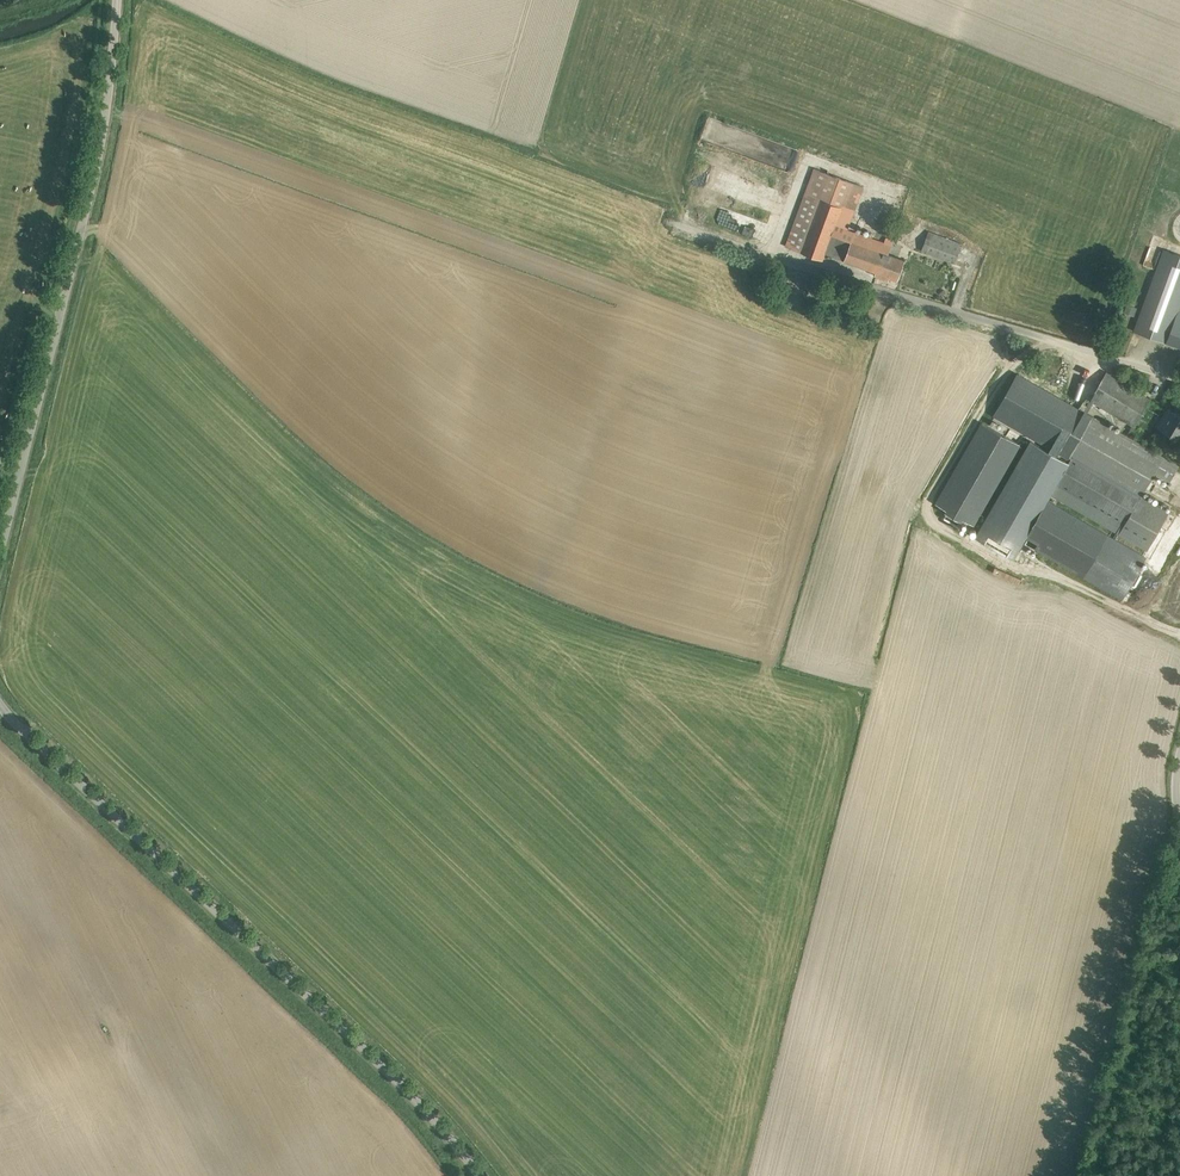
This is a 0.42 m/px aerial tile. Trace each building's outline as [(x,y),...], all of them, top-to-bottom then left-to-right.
[(897,279),(901,268),(904,260),(888,254),(893,240),(886,237),(884,242),(847,229),(863,186),(814,168),(786,245),(822,259),(825,252),(876,271),(875,275),(885,278),(886,275),(897,279)] [(955,263),(962,246),(928,233),(922,249),(954,262),(955,263)] [(1179,305),(1179,255),(1164,249),(1138,318),(1134,329),(1167,342),(1167,341),(1179,345),(1179,310),(1178,310),(1179,305)] [(1136,313),(1137,306),(1128,304),(1127,311),(1136,313)] [(1134,425),(1144,409),(1150,399),(1106,372),(1100,382),(1090,399),(1134,425)] [(1033,437),(976,536),(1014,558),(1023,542),(1026,537),(1047,500),(1050,493),(1148,549),(1169,511),(1141,495),(1154,473),(1170,481),(1179,466),(1163,457),(1062,399),(1019,375),(995,416),(1033,437)] [(1088,379),(1076,398),(1082,402),(1094,382),(1088,379)] [(1173,437),(1175,438),(1176,437),(1177,438),(1179,433),(1179,415),(1167,408),(1162,416),(1168,419),(1163,429),(1174,436),(1173,437)] [(1021,444),(982,422),(935,503),(946,509),(945,511),(947,512),(944,517),(957,524),(959,520),(962,521),(963,519),(974,525),(1021,444)] [(1047,500),(1026,537),(1037,543),(1034,548),(1083,575),(1120,597),(1129,581),(1136,585),(1142,574),(1135,570),(1144,556),(1144,555),(1107,534),(1047,500)] [(1020,583),(1022,577),(996,567),(994,573),(1020,583)]
